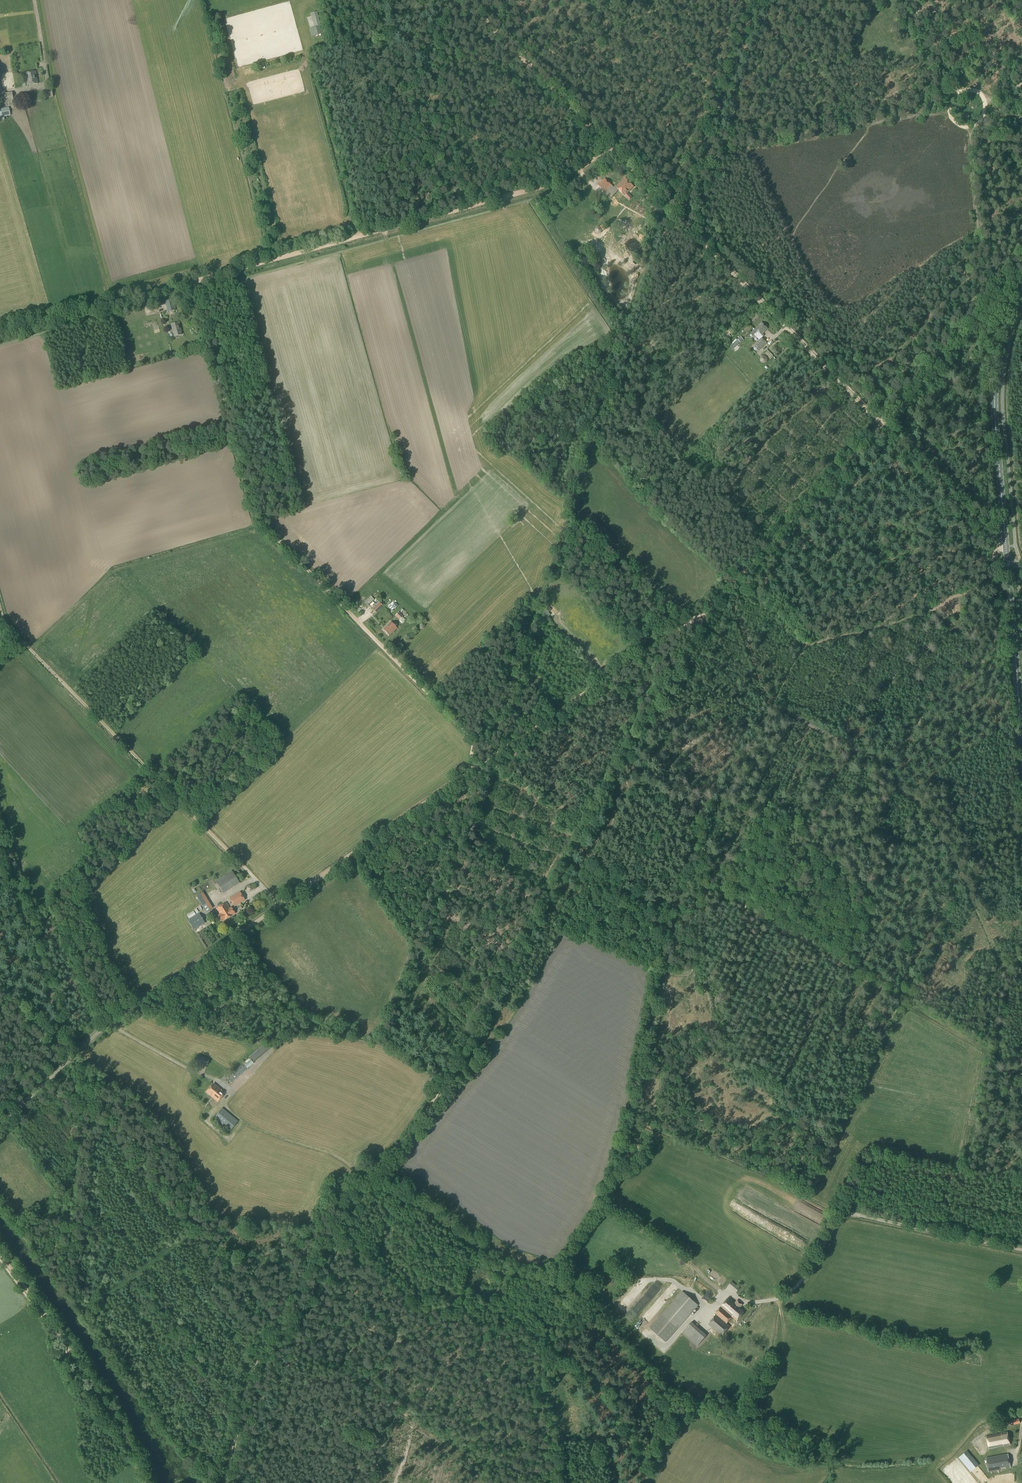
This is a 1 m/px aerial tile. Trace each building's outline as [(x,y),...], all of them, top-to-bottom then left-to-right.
[(321,26),(317,11),(310,13),(314,27),(309,29),(311,37),(324,34),(322,26),(321,26)] [(28,86),(38,83),(35,71),(25,73),(26,80),(27,80),(28,86)] [(0,83),(0,108),(14,105),(14,103),(12,92),(5,93),(5,91),(1,91),(0,83)] [(44,99),(47,98),(53,97),(52,90),(42,92),(44,99)] [(616,187),(624,195),(629,200),(632,197),(627,192),(633,187),(625,178),(616,187)] [(605,191),(611,185),(605,179),(598,185),(605,191)] [(647,239),(649,234),(648,234),(652,220),(647,218),(642,233),(644,233),(642,237),(647,239)] [(168,312),(175,310),(172,300),(165,302),(168,312)] [(174,337),(182,335),(180,329),(181,329),(179,322),(171,325),(174,337)] [(762,323),(755,329),(751,333),(753,335),(754,335),(759,340),(754,345),(758,350),(765,343),(761,338),(763,337),(761,335),(767,329),(762,323)] [(740,343),(743,340),(740,337),(737,340),(730,347),(732,350),(739,344),(740,343)] [(371,596),(365,601),(368,605),(374,600),(371,596)] [(376,613),(383,606),(380,602),(372,609),(376,613)] [(399,620),(403,616),(399,612),(395,616),(399,620)] [(389,636),(397,628),(391,622),(383,630),(389,636)] [(222,892),(239,882),(232,871),(216,881),(222,892)] [(196,896),(199,902),(206,897),(203,892),(196,896)] [(245,900),(240,892),(229,898),(234,907),(245,900)] [(210,903),(203,908),(206,913),(213,908),(210,903)] [(232,915),(235,914),(232,908),(230,909),(226,903),(216,909),(220,916),(219,917),(222,922),(224,920),(232,915)] [(189,919),(196,915),(193,911),(187,915),(189,919)] [(194,930),(205,923),(199,914),(188,921),(194,930)] [(247,1069),(253,1063),(270,1049),(266,1045),(249,1058),(250,1059),(243,1064),(227,1077),(232,1083),(247,1070),(247,1069)] [(198,1055),(195,1061),(207,1066),(209,1060),(209,1059),(198,1055)] [(213,1098),(220,1090),(213,1085),(206,1093),(213,1098)] [(217,1102),(224,1094),(220,1090),(213,1098),(217,1102)] [(230,1132),(238,1122),(222,1109),(214,1118),(230,1132)] [(728,1286),(729,1287),(736,1293),(740,1288),(732,1281),(728,1286)] [(653,1290),(638,1314),(642,1317),(658,1292),(653,1290)] [(666,1343),(677,1329),(698,1305),(682,1291),(650,1328),(666,1343)] [(704,1295),(706,1302),(714,1299),(712,1293),(704,1295)] [(714,1313),(716,1315),(708,1324),(721,1336),(729,1326),(726,1323),(731,1317),(736,1321),(745,1311),(740,1307),(742,1305),(737,1300),(735,1302),(729,1297),(714,1313)] [(631,1309),(635,1303),(629,1300),(626,1305),(631,1309)] [(649,1326),(659,1314),(654,1309),(644,1321),(649,1326)] [(697,1347),(707,1335),(691,1322),(681,1333),(697,1347)] [(989,1449),(1009,1445),(1007,1432),(986,1436),(989,1449)] [(1008,1454),(986,1458),(988,1471),(1002,1469),(1001,1468),(1006,1467),(1006,1468),(1010,1467),(1008,1454)] [(972,1458),(964,1464),(970,1472),(978,1465),(972,1458)]
